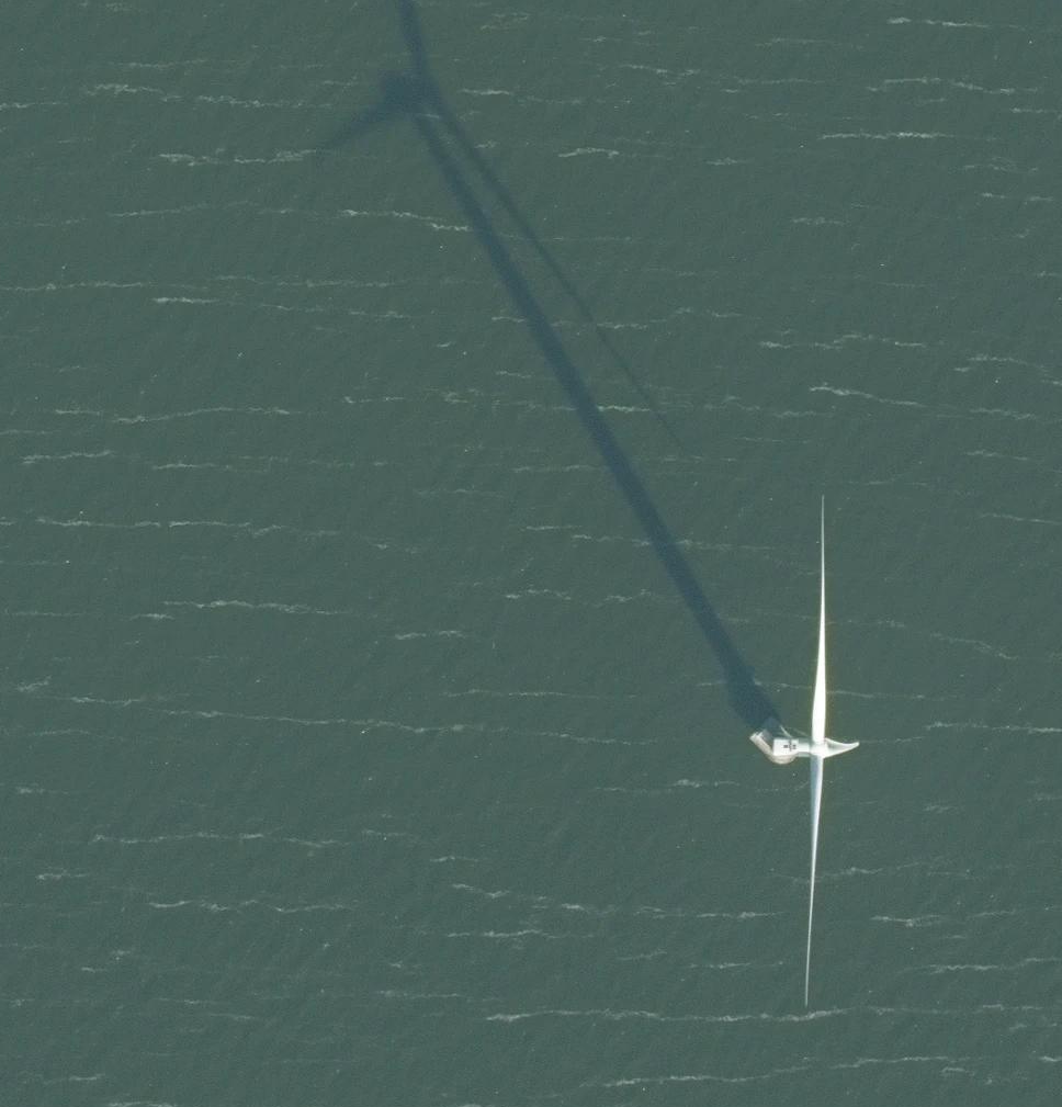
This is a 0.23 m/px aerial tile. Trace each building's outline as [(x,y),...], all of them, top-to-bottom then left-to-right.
[(768,745),(767,748),(767,752),(768,754),(770,756),(772,758),(775,759),(779,759),(782,758),(784,756),(785,754),(787,751),(787,748),(785,745),(784,742),(780,740),(777,739),(774,740),(772,741),(770,742),(768,745)]
